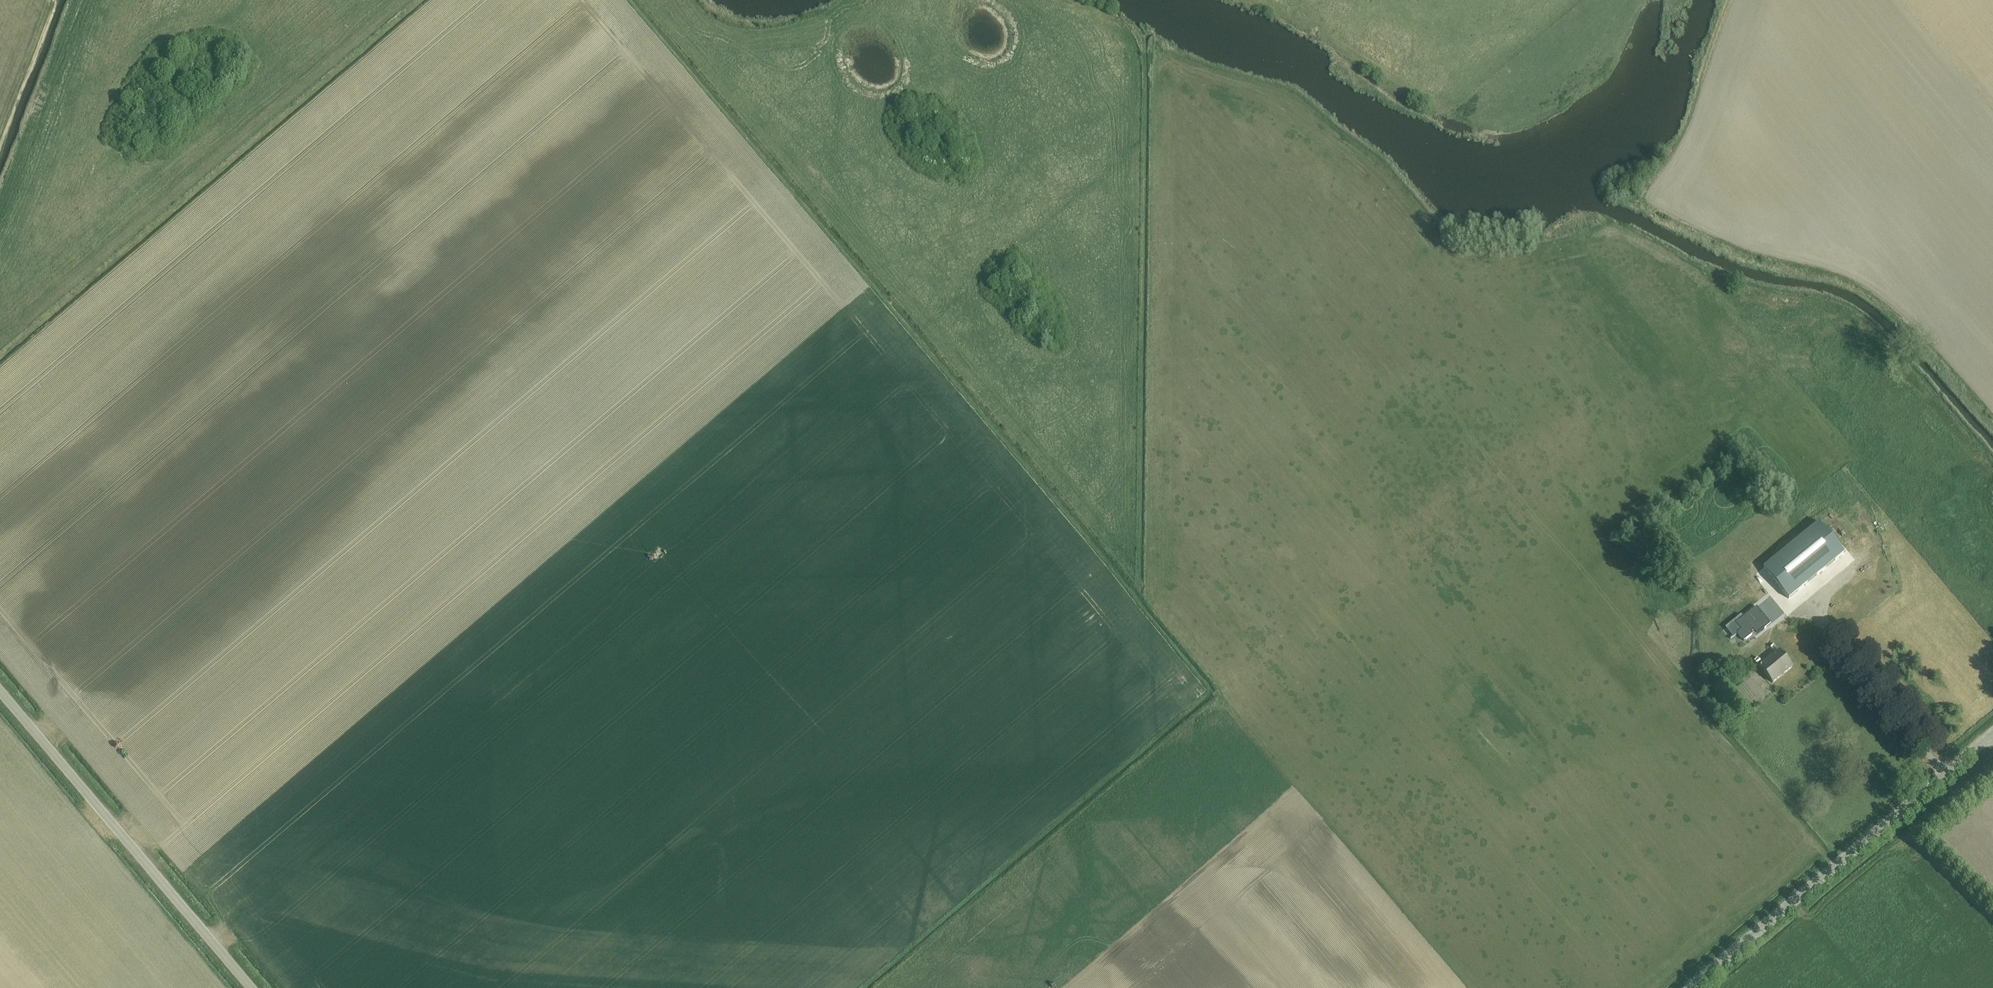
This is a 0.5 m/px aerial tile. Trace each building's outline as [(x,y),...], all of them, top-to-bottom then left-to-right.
[(1819,522),(1763,568),(1789,599),(1844,553),(1819,522)] [(1757,607),(1736,624),(1741,630),(1737,634),(1744,642),(1753,634),(1752,633),(1753,631),(1757,636),(1771,624),(1757,607)] [(1754,661),(1773,683),(1792,667),(1774,645),(1770,647),(1776,654),(1763,664),(1758,658),(1754,661)]
